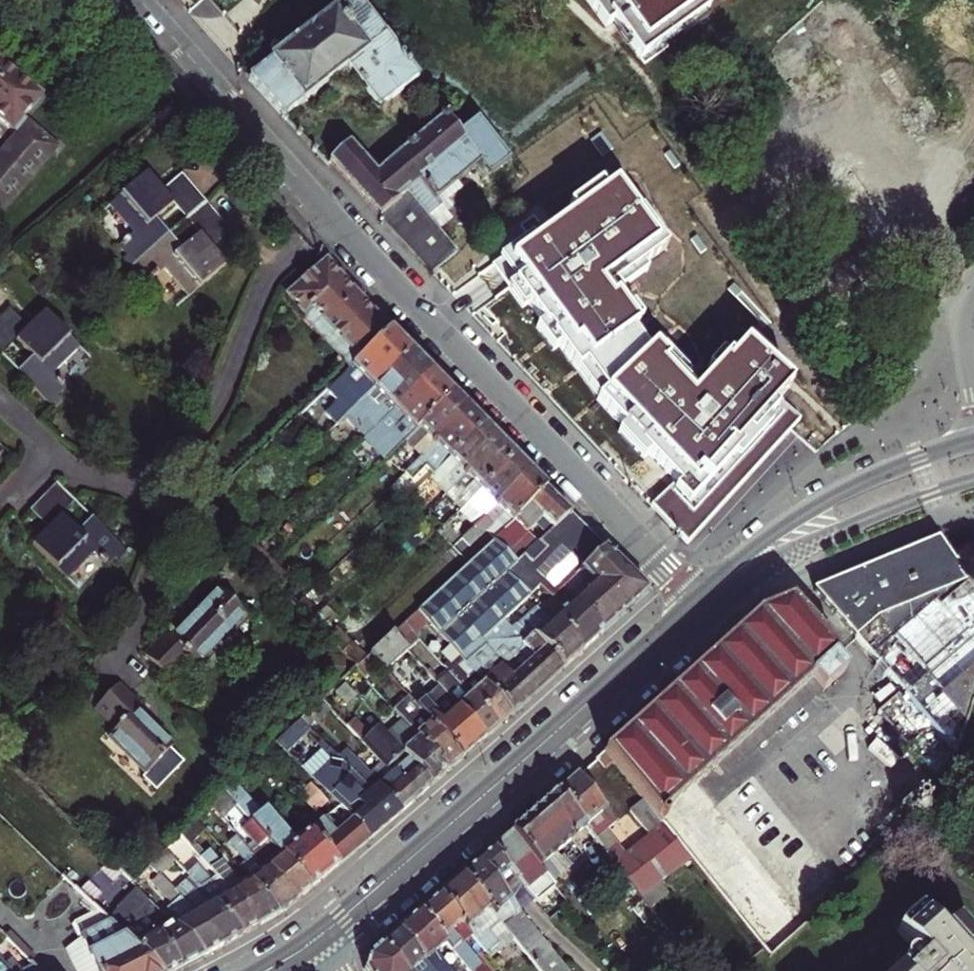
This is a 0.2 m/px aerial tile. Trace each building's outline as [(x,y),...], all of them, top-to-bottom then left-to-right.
[(354,90),(361,85),(381,110),(420,78),(357,0),(353,0),(251,78),(286,117),(329,83),(335,87),(354,90)] [(579,14),(599,42),(605,37),(633,77),(700,30),(695,21),(711,10),(717,18),(743,0),(599,0),(579,14)] [(13,132),(24,118),(41,98),(0,63),(0,121),(13,132)] [(352,144),(331,163),(436,274),(460,250),(444,232),(454,220),(438,203),(480,165),(489,176),(511,160),(480,119),(460,133),(452,122),(453,121),(454,119),(455,115),(454,113),(452,110),(450,109),(447,108),(444,108),(442,109),(440,112),(439,114),(439,117),(439,119),(440,120),(417,140),(414,136),(404,144),(408,149),(379,174),(352,144)] [(59,148),(24,118),(13,132),(16,135),(0,154),(0,216),(1,217),(59,148)] [(148,174),(109,207),(133,235),(119,247),(127,257),(123,260),(131,269),(159,245),(169,236),(156,221),(175,204),(193,188),(181,174),(162,191),(148,174)] [(175,204),(188,220),(207,204),(193,188),(175,204)] [(622,230),(598,203),(591,210),(585,204),(539,245),(492,287),(525,326),(531,321),(547,339),(541,344),(560,365),(566,361),(609,410),(635,437),(631,442),(647,458),(651,454),(678,482),(653,505),(689,543),(801,419),(779,400),(792,386),(746,344),(732,360),(729,358),(728,359),(723,354),(709,369),(714,374),(697,393),(685,382),(689,376),(662,351),(657,357),(630,332),(635,326),(623,316),(618,321),(598,303),(605,297),(609,303),(636,284),(631,278),(655,261),(625,227),(622,230)] [(188,220),(199,235),(219,218),(207,204),(188,220)] [(164,270),(188,299),(226,265),(211,248),(230,232),(219,218),(199,235),(181,250),(169,236),(159,245),(131,269),(137,277),(141,274),(149,283),(164,270)] [(360,360),(389,333),(325,263),(288,297),(303,314),(311,307),(360,360)] [(311,307),(303,314),(352,368),(360,360),(311,307)] [(43,314),(27,329),(10,312),(0,322),(0,326),(16,343),(33,360),(17,374),(51,410),(61,402),(56,397),(65,388),(52,375),(78,350),(43,314)] [(1,357),(16,343),(0,326),(0,357),(1,357)] [(352,368),(374,391),(411,356),(389,333),(360,360),(352,368)] [(345,417),(365,439),(431,377),(411,356),(374,391),(345,417)] [(352,368),(341,378),(352,391),(325,416),(335,427),(345,417),(374,391),(352,368)] [(431,377),(365,439),(385,460),(409,437),(452,397),(431,377)] [(452,397),(409,437),(422,450),(418,453),(422,456),(467,413),(452,397)] [(467,413),(422,456),(418,460),(433,476),(482,429),(467,413)] [(482,429),(433,476),(430,479),(445,495),(448,493),(498,445),(482,429)] [(498,445),(448,493),(463,508),(467,505),(514,461),(498,445)] [(514,461),(467,505),(484,521),(530,477),(514,461)] [(492,529),(498,536),(544,492),(530,477),(484,521),(463,540),(471,548),(492,529)] [(41,495),(59,512),(73,498),(55,480),(41,495)] [(528,550),(520,541),(542,520),(553,532),(569,516),(544,492),(498,536),(491,543),(513,564),(520,557),(528,550)] [(91,514),(77,529),(59,512),(41,495),(28,508),(49,529),(32,547),(63,577),(90,550),(104,564),(113,554),(117,558),(126,549),(91,514)] [(429,624),(440,636),(506,576),(527,598),(530,594),(539,585),(551,598),(563,588),(604,551),(569,516),(553,532),(539,545),(543,550),(527,564),(520,557),(513,564),(491,543),(418,612),(429,624)] [(973,698),(973,591),(938,541),(814,591),(909,702),(934,732),(954,756),(973,698)] [(563,588),(603,634),(648,594),(604,551),(563,588)] [(262,576),(278,592),(282,588),(266,572),(262,576)] [(506,576),(440,636),(465,662),(486,644),(483,641),(503,621),(527,598),(506,576)] [(583,652),(603,634),(563,588),(551,598),(539,585),(530,594),(539,604),(583,652)] [(220,590),(171,637),(168,634),(146,656),(168,680),(190,657),(197,664),(245,617),(220,590)] [(698,784),(715,768),(812,680),(823,692),(844,673),(833,661),(839,656),(790,601),(755,615),(605,752),(644,801),(690,858),(770,956),(809,922),(797,907),(716,806),(698,784)] [(510,630),(503,621),(483,641),(486,644),(489,642),(528,641),(534,636),(563,668),(583,652),(539,604),(510,630)] [(404,626),(415,638),(429,624),(418,612),(404,626)] [(318,617),(310,624),(325,640),(333,632),(318,617)] [(404,626),(393,637),(408,654),(420,643),(415,638),(404,626)] [(325,640),(342,656),(351,647),(335,630),(333,632),(325,640)] [(486,644),(465,662),(474,672),(485,685),(512,715),(563,668),(534,636),(528,641),(489,642),(486,644)] [(380,669),(386,675),(408,654),(393,637),(371,658),(380,669)] [(356,671),(366,662),(351,647),(342,656),(356,671)] [(371,658),(366,662),(356,671),(365,681),(366,682),(380,669),(371,658)] [(356,671),(343,683),(322,702),(328,707),(351,686),(355,690),(365,681),(356,671)] [(449,675),(450,675),(497,727),(512,715),(485,685),(474,672),(463,682),(454,671),(449,675)] [(437,687),(458,710),(484,739),(497,727),(450,675),(437,687)] [(395,685),(424,717),(462,759),(484,739),(458,710),(452,715),(442,703),(433,711),(403,678),(395,685)] [(715,768),(725,781),(823,692),(812,680),(715,768)] [(119,686),(97,708),(118,730),(110,738),(146,775),(172,749),(136,712),(140,707),(119,686)] [(934,732),(909,702),(905,704),(901,699),(888,710),(918,746),(934,732)] [(322,702),(303,720),(310,727),(313,724),(315,726),(331,711),(328,707),(322,702)] [(462,759),(424,717),(409,729),(414,735),(448,772),(462,759)] [(358,729),(353,733),(361,743),(366,739),(358,729)] [(398,748),(386,735),(368,752),(380,765),(387,772),(391,769),(405,756),(409,760),(432,785),(448,772),(414,735),(398,748)] [(370,793),(377,788),(401,814),(418,799),(395,774),(391,769),(387,772),(380,765),(368,776),(346,751),(338,758),(370,793)] [(341,790),(354,806),(347,811),(354,819),(370,839),(401,814),(377,788),(370,793),(338,758),(337,756),(328,764),(346,786),(341,790)] [(409,760),(395,774),(418,799),(432,785),(409,760)] [(755,775),(716,806),(797,907),(836,875),(755,775)] [(648,838),(624,856),(605,832),(615,824),(578,777),(557,794),(584,829),(640,898),(690,858),(644,801),(629,813),(648,838)] [(237,806),(252,823),(311,889),(331,872),(339,865),(310,832),(296,844),(267,810),(260,815),(233,783),(224,791),(237,806)] [(224,791),(210,806),(219,817),(223,821),(237,806),(224,791)] [(538,867),(584,829),(557,794),(511,834),(538,867)] [(318,810),(326,819),(330,816),(341,806),(333,797),(318,810)] [(196,821),(205,832),(219,817),(210,806),(196,821)] [(310,832),(339,865),(370,839),(354,819),(342,830),(330,816),(326,819),(310,832)] [(189,845),(191,848),(206,833),(205,832),(196,821),(181,836),(189,845)] [(311,889),(252,823),(242,832),(258,850),(252,854),(257,860),(261,864),(265,869),(294,902),(311,889)] [(546,877),(538,867),(511,834),(463,876),(510,935),(538,970),(560,970),(517,915),(533,902),(535,905),(541,900),(538,896),(532,888),(546,877)] [(181,836),(165,853),(172,861),(189,845),(181,836)] [(149,870),(160,881),(176,865),(172,861),(165,853),(149,870)] [(201,859),(231,893),(259,925),(278,915),(249,882),(239,888),(223,864),(221,865),(212,853),(201,859)] [(250,865),(253,870),(261,864),(257,860),(250,865)] [(222,898),(195,868),(186,876),(191,882),(240,936),(259,925),(231,893),(222,898)] [(265,869),(249,882),(278,915),(283,912),(294,902),(265,869)] [(159,914),(202,958),(222,946),(175,897),(160,881),(149,870),(142,877),(170,908),(159,914)] [(510,935),(463,876),(440,896),(474,939),(486,954),(497,945),(510,935)] [(532,888),(538,896),(552,884),(546,877),(532,888)] [(191,882),(175,897),(222,946),(240,936),(191,882)] [(150,906),(135,890),(105,921),(125,941),(155,970),(177,970),(180,970),(157,934),(139,917),(150,906)] [(422,911),(448,942),(470,970),(485,970),(465,946),(474,939),(440,896),(422,911)] [(643,901),(634,908),(649,928),(658,921),(643,901)] [(180,970),(202,958),(159,914),(150,906),(139,917),(157,934),(180,970)] [(399,931),(431,970),(450,970),(435,952),(448,942),(422,911),(399,931)] [(105,921),(96,912),(71,924),(78,939),(62,948),(74,970),(155,970),(125,941),(105,921)] [(964,961),(973,952),(973,943),(958,926),(943,939),(921,915),(899,934),(918,955),(914,959),(906,958),(902,963),(902,970),(973,970),(964,961)] [(383,944),(406,970),(431,970),(399,931),(383,944)] [(383,944),(367,959),(366,970),(406,970),(383,944)] [(509,959),(497,945),(486,954),(497,968),(509,959)] [(5,967),(0,962),(0,970),(9,970),(5,967)] [(10,962),(5,967),(9,970),(20,970),(10,962)]
